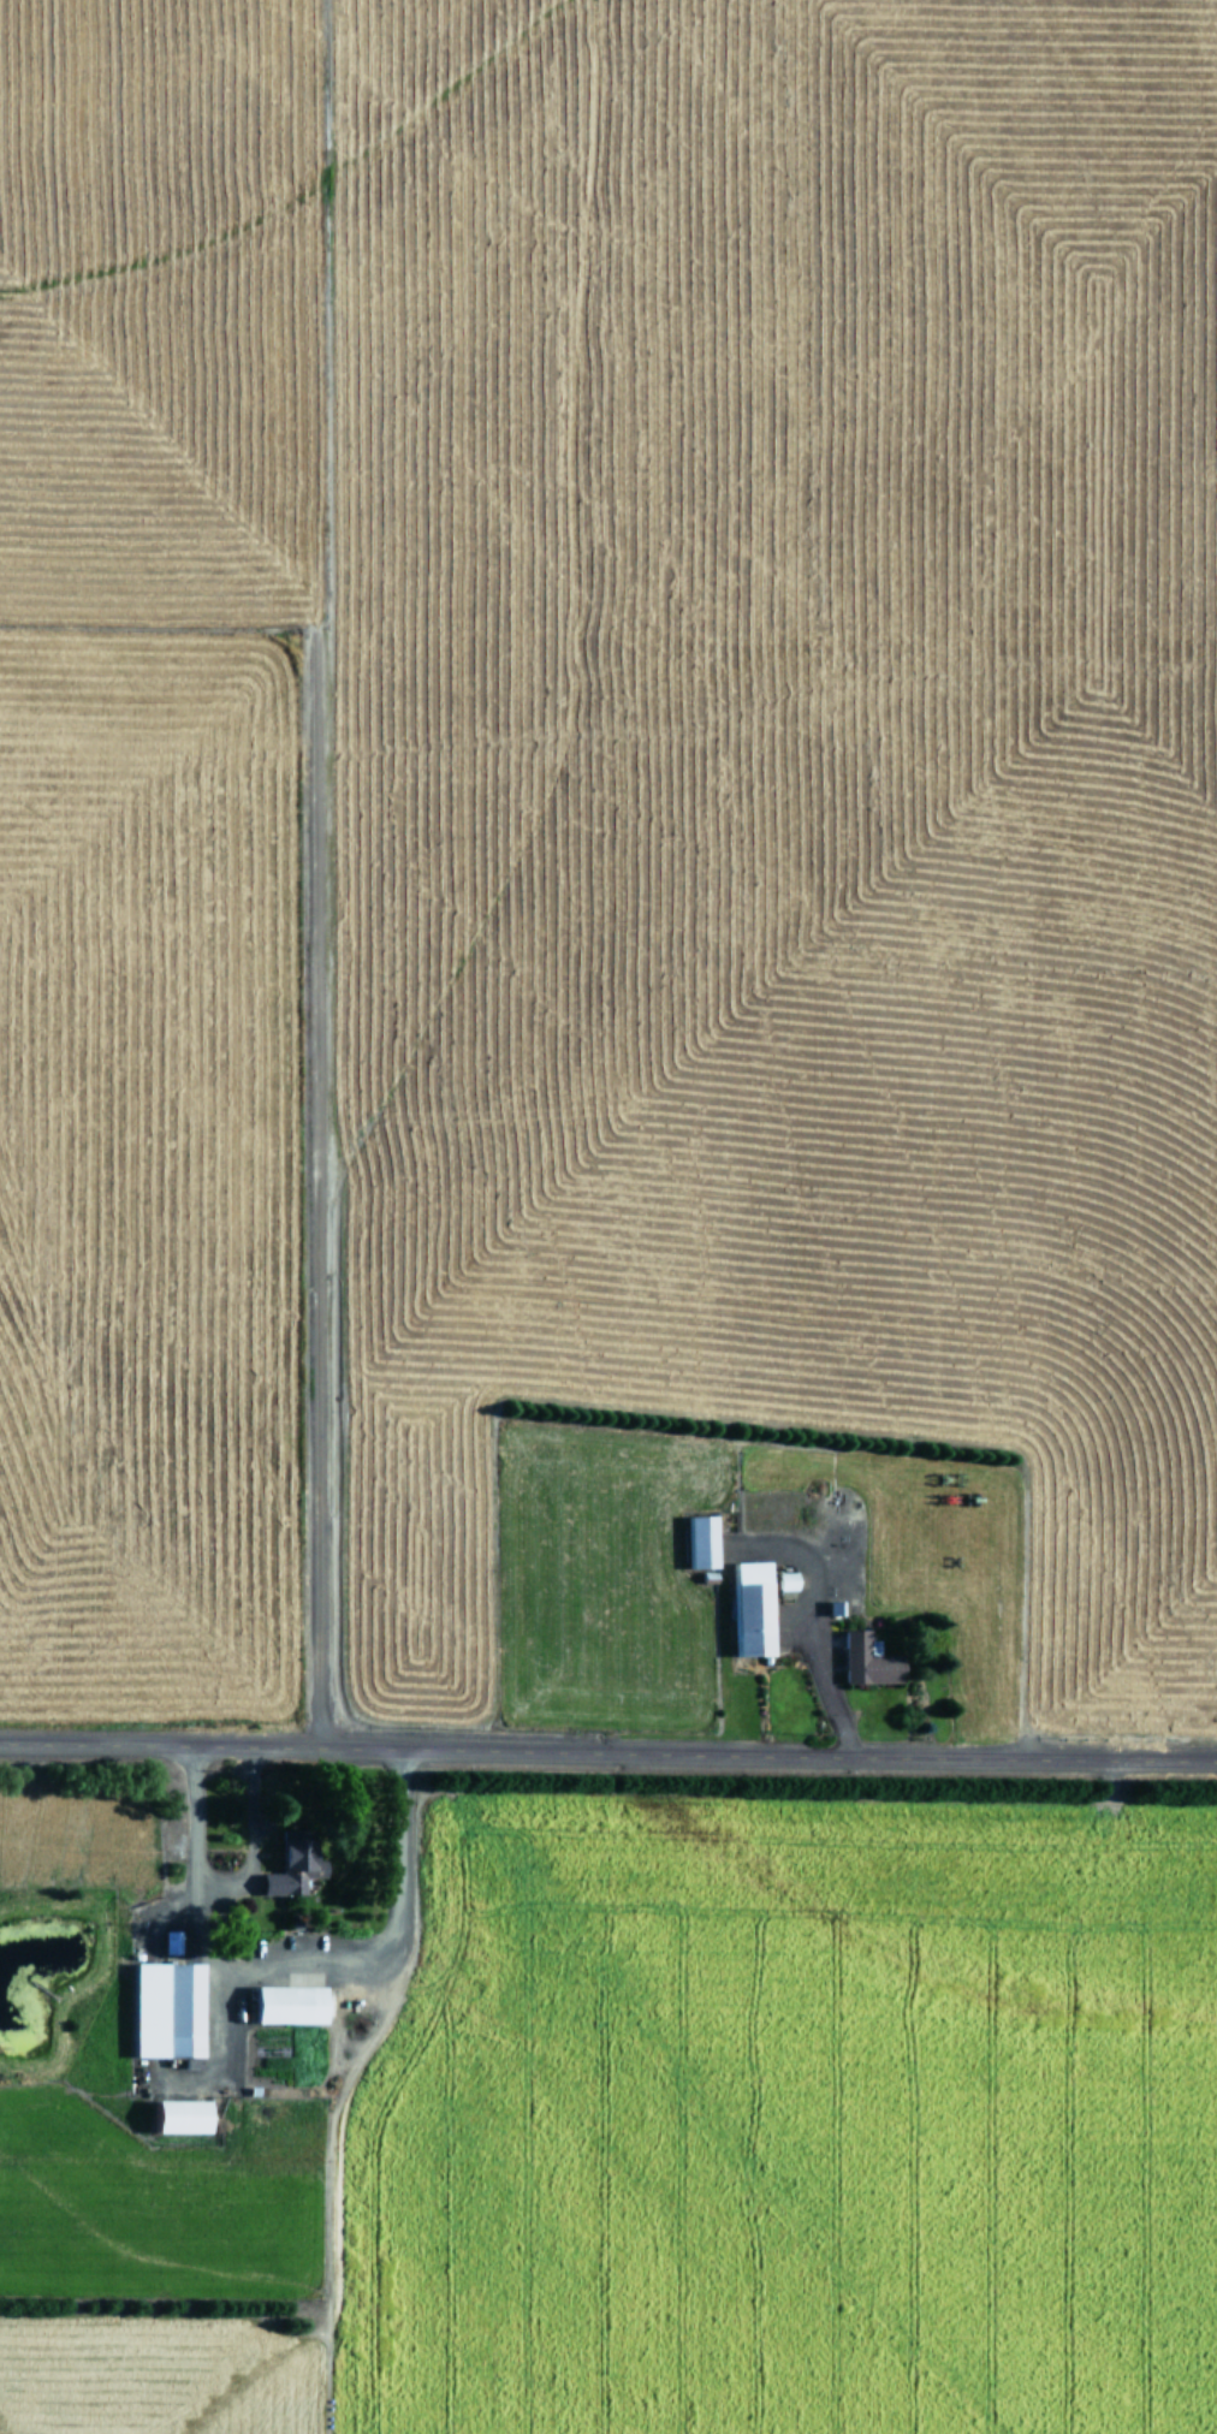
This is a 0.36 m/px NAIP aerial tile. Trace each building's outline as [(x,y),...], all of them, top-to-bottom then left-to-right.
[(711,1515),(684,1516),(685,1568),(713,1567),(711,1515)] [(768,1654),(767,1578),(764,1578),(764,1561),(730,1562),(731,1655),(768,1654)] [(841,1683),(897,1682),(896,1654),(876,1654),(876,1640),(865,1640),(865,1628),(840,1629),(841,1683)] [(258,1893),(302,1892),(302,1877),(323,1876),(323,1859),(309,1859),(309,1838),(292,1839),(292,1829),(277,1829),(278,1874),(258,1874),(258,1893)] [(130,2057),(196,2056),(195,1963),(129,1963),(130,2057)] [(317,1986),(248,1985),(247,2022),(316,2023),(317,1986)] [(199,2132),(199,2100),(147,2099),(146,2132),(199,2132)]
